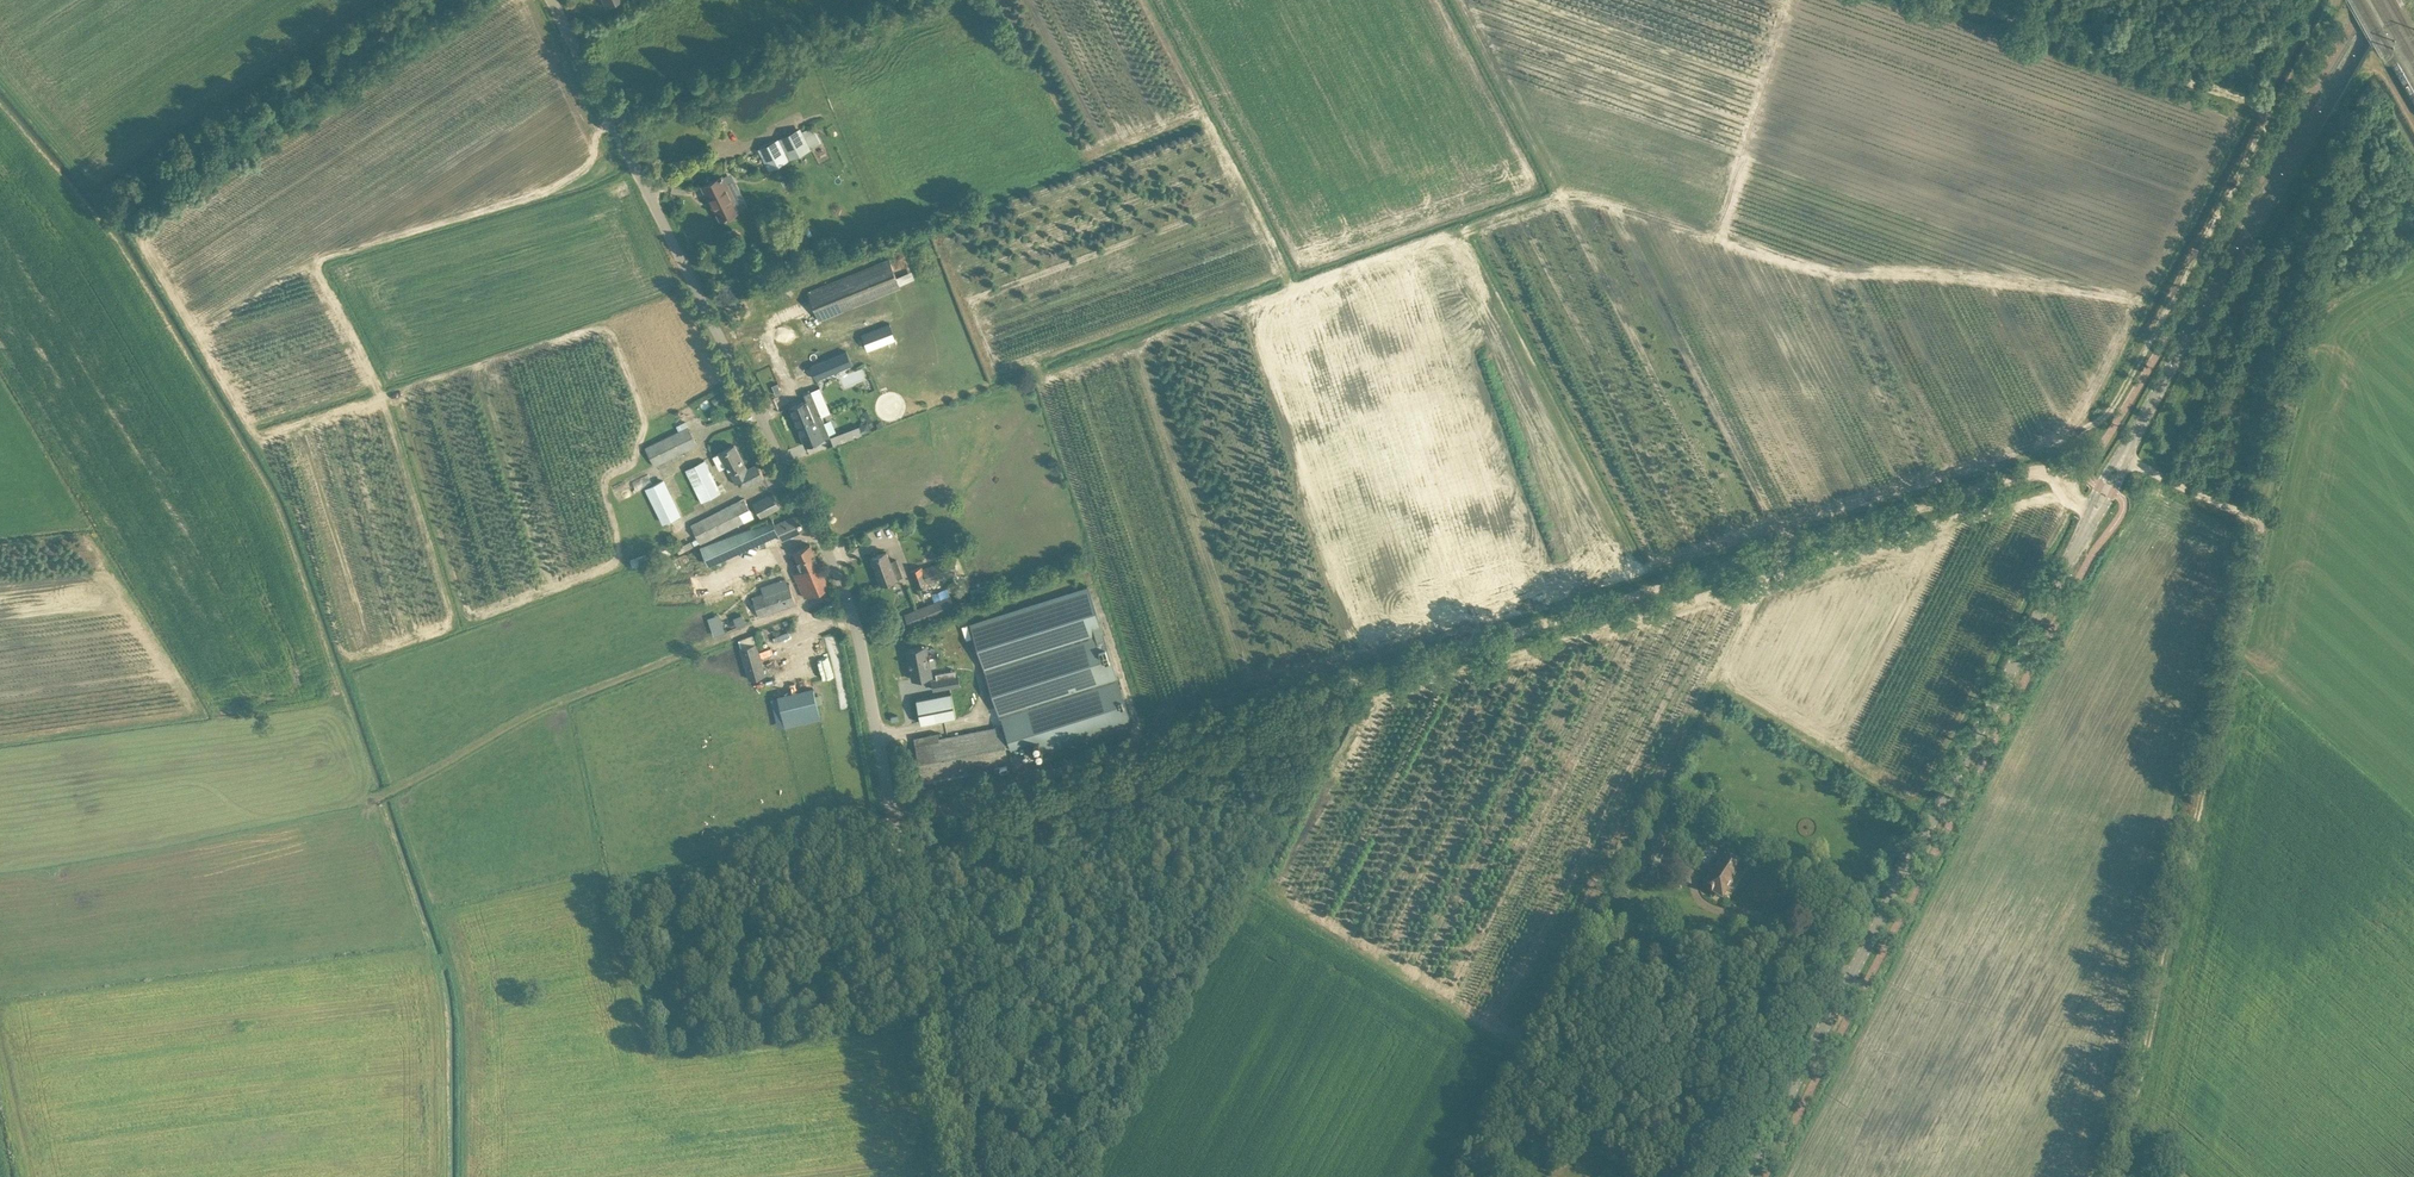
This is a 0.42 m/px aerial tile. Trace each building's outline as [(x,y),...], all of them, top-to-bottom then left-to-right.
[(811,149),(810,147),(819,142),(811,126),(802,131),(800,127),(758,148),(769,170),(811,149)] [(722,176),(703,186),(711,203),(714,201),(717,207),(715,208),(721,219),(738,211),(729,194),(731,193),(722,176)] [(819,320),(901,288),(889,258),(807,291),(819,320)] [(851,354),(879,344),(874,331),(846,341),(851,354)] [(846,351),(811,366),(817,379),(852,365),(846,351)] [(919,384),(931,379),(927,370),(915,374),(919,384)] [(814,397),(790,407),(806,446),(824,439),(816,421),(823,419),(814,397)] [(869,421),(872,428),(882,425),(879,418),(869,421)] [(656,465),(687,450),(697,445),(688,426),(647,447),(656,465)] [(833,442),(861,435),(859,426),(831,433),(833,442)] [(731,472),(744,465),(734,445),(713,456),(714,456),(718,465),(725,461),(731,472)] [(691,507),(710,498),(721,493),(705,460),(675,474),(691,507)] [(744,465),(731,472),(736,483),(743,479),(746,485),(764,476),(758,464),(747,470),(744,465)] [(646,488),(663,524),(681,515),(664,479),(646,488)] [(760,516),(769,512),(779,507),(773,494),(753,504),(760,516)] [(702,542),(743,522),(754,516),(744,498),(693,524),(702,542)] [(763,524),(768,535),(777,531),(781,540),(801,531),(794,515),(774,524),(772,520),(763,524)] [(768,535),(763,524),(763,523),(700,546),(709,565),(770,537),(768,535)] [(831,591),(810,544),(794,551),(802,569),(797,572),(796,576),(805,597),(824,588),(826,593),(831,591)] [(872,557),(881,583),(900,576),(890,550),(872,557)] [(928,582),(943,577),(939,563),(923,569),(922,566),(911,570),(917,588),(928,584),(928,582)] [(764,614),(785,607),(796,603),(790,585),(788,585),(785,578),(778,581),(780,588),(758,595),(764,614)] [(1131,724),(1087,586),(971,623),(1011,747),(1039,738),(1044,752),(1131,724)] [(910,626),(922,622),(938,616),(933,605),(906,615),(910,626)] [(746,622),(742,613),(727,619),(723,611),(719,613),(727,631),(746,622)] [(713,634),(724,629),(718,613),(707,617),(713,634)] [(935,632),(944,662),(974,652),(965,622),(935,632)] [(750,679),(754,678),(765,675),(756,643),(740,647),(750,679)] [(926,646),(907,649),(912,679),(932,675),(926,646)] [(937,679),(932,680),(934,689),(960,684),(958,675),(956,675),(955,670),(936,673),(937,679)] [(819,718),(813,686),(777,694),(784,726),(819,718)] [(921,723),(933,721),(962,715),(957,691),(916,699),(921,723)] [(916,743),(915,743),(922,780),(1009,763),(1002,726),(927,741),(925,735),(915,737),(916,743)] [(1742,867),(1725,857),(1706,887),(1711,891),(1710,892),(1712,893),(1715,888),(1725,894),(1742,867)]
